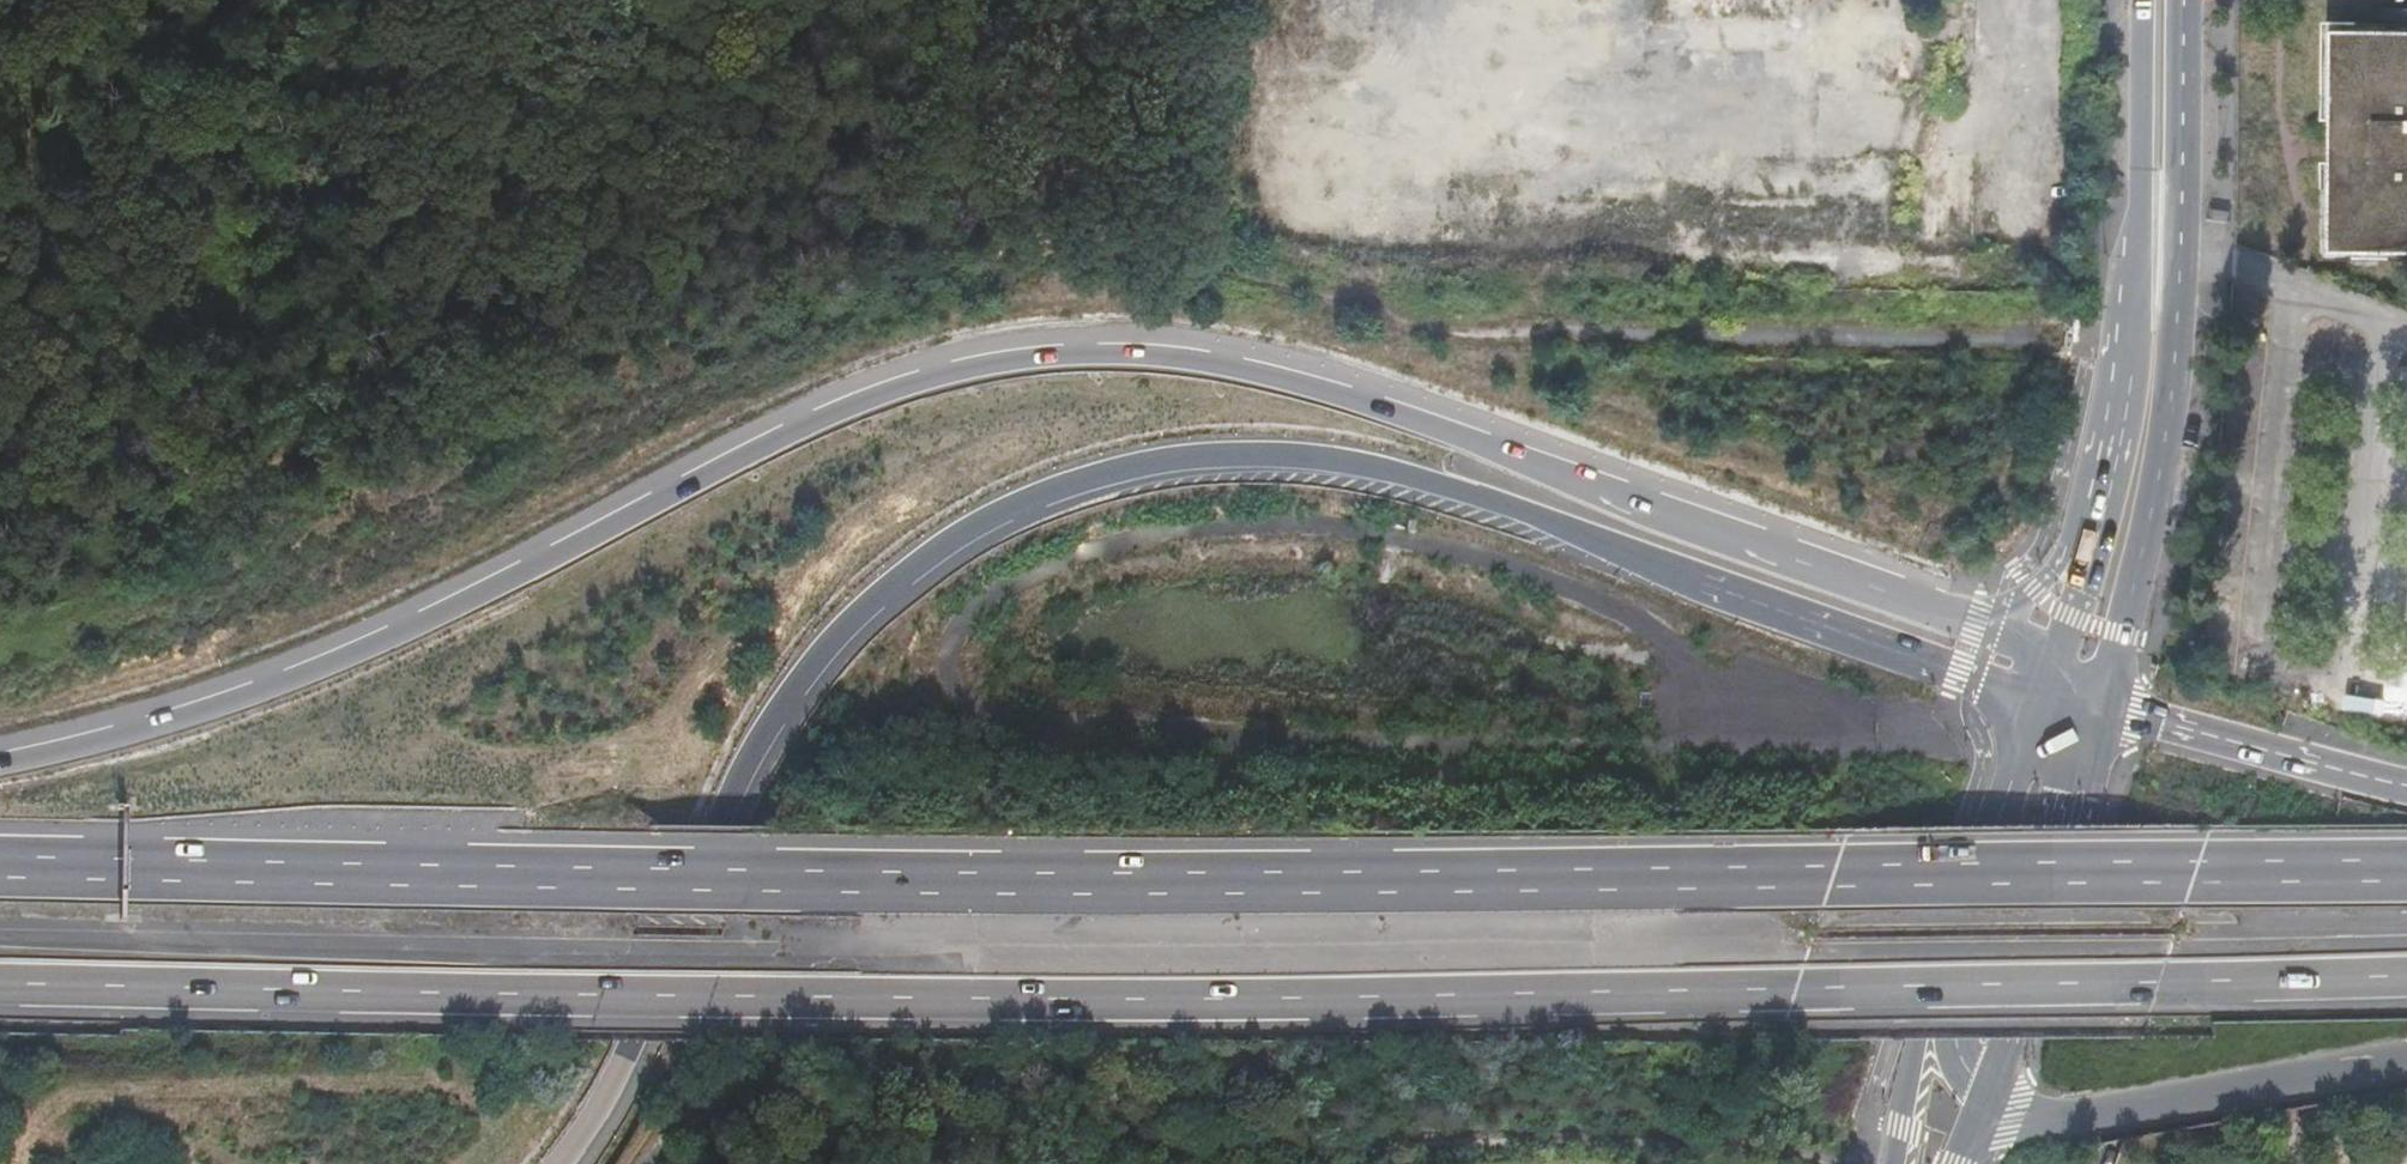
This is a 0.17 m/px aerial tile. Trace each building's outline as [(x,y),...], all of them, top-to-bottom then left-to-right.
[(2331,30),(2330,250),(2406,251),(2406,30),(2331,30)]
